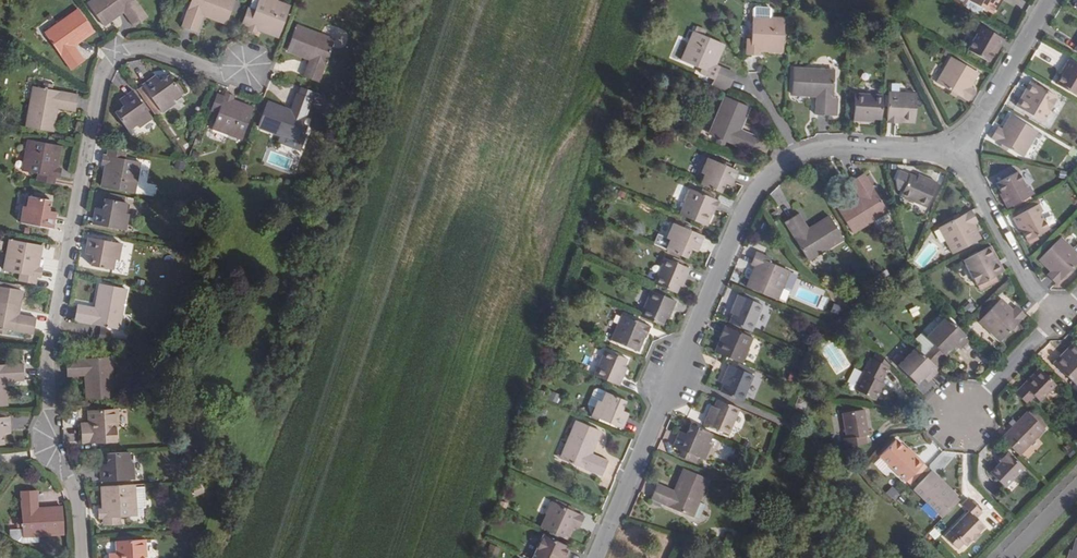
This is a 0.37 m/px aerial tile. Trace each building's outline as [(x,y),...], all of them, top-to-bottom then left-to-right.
[(69,0),(68,0),(34,24),(61,61),(76,51),(65,35),(84,21),(69,0)] [(133,0),(83,0),(94,16),(114,2),(124,17),(138,7),(133,0)] [(181,22),(197,28),(204,11),(226,19),(231,6),(234,0),(190,0),(181,22)] [(240,0),(234,0),(231,6),(236,8),(240,0)] [(272,0),(258,0),(254,10),(248,27),(246,31),(256,35),(257,30),(278,38),(290,7),(272,0)] [(992,5),(995,0),(964,0),(991,16),(996,7),(992,5)] [(247,8),(241,24),(248,27),(254,10),(247,8)] [(751,40),(746,39),(746,56),(759,56),(760,51),(782,52),(784,19),(752,17),(751,40)] [(997,49),(1002,39),(977,24),(973,31),(975,33),(966,49),(987,61),(992,52),(995,47),(997,49)] [(334,40),(295,26),(286,51),(309,60),(303,77),(318,83),(334,40)] [(704,30),(697,26),(694,32),(702,35),(704,30)] [(714,65),(723,45),(702,35),(694,32),(693,32),(680,61),(700,70),(699,73),(713,79),(711,85),(727,92),(734,75),(720,68),(714,65)] [(968,85),(976,72),(951,57),(936,82),(966,99),(973,88),(968,85)] [(1068,59),(1063,67),(1065,69),(1063,73),(1057,83),(1076,95),(1076,94),(1076,64),(1068,59)] [(831,116),(834,71),(793,69),(791,95),(816,96),(815,116),(831,116)] [(181,93),(168,76),(161,81),(158,82),(154,77),(142,86),(160,112),(161,113),(175,103),(172,99),(181,93)] [(1034,82),(1030,80),(1020,96),(1024,98),(1034,82)] [(1041,120),(1056,96),(1034,82),(1024,98),(1020,96),(1015,104),(1041,120)] [(142,86),(138,89),(156,115),(160,112),(142,86)] [(77,95),(34,87),(26,128),(52,133),(56,108),(75,111),(77,95)] [(152,118),(133,91),(120,99),(124,106),(122,107),(114,113),(127,130),(135,124),(138,128),(152,118)] [(232,100),(234,96),(225,92),(224,97),(217,113),(212,129),(241,140),(254,108),(232,100)] [(290,111),(267,102),(257,127),(296,142),(299,133),(303,124),(312,99),(297,93),(290,111)] [(915,123),(916,94),(888,93),(886,123),(898,124),(899,122),(915,123)] [(210,111),(217,113),(224,97),(216,94),(210,111)] [(874,119),(882,120),(883,96),(855,94),(853,121),(870,122),(870,119),(874,119)] [(739,130),(749,107),(725,97),(708,135),(717,138),(726,142),(750,153),(756,138),(739,130)] [(1003,125),(998,122),(991,134),(1021,152),(1035,128),(1010,113),(1003,125)] [(304,135),(308,126),(303,124),(299,133),(304,135)] [(714,144),(723,148),(726,142),(717,138),(714,144)] [(60,146),(28,140),(22,171),(37,174),(56,178),(59,178),(61,169),(56,168),(60,146)] [(1027,158),(1035,159),(1037,148),(1030,147),(1027,158)] [(127,152),(107,148),(106,155),(125,159),(127,152)] [(1069,160),(1076,165),(1076,150),(1075,150),(1069,160)] [(293,158),(269,151),(265,162),(289,169),(293,158)] [(140,162),(125,159),(106,155),(102,155),(100,164),(105,165),(101,188),(134,194),(140,162)] [(700,174),(704,175),(699,185),(720,194),(724,184),(725,181),(732,184),(738,171),(707,158),(700,174)] [(1029,188),(1021,171),(1000,182),(1005,192),(1008,196),(1005,198),(1010,207),(1036,194),(1032,186),(1029,188)] [(54,185),(56,178),(37,174),(35,182),(54,185)] [(873,230),(891,219),(864,174),(850,182),(860,198),(838,211),(852,234),(869,224),(873,230)] [(926,208),(937,184),(920,176),(919,179),(916,178),(909,175),(900,196),(926,208)] [(718,201),(690,189),(679,215),(707,227),(714,211),(715,211),(718,201)] [(55,216),(47,215),(48,211),(50,201),(29,197),(26,208),(23,207),(19,223),(52,229),(55,216)] [(124,213),(126,203),(123,202),(105,199),(102,209),(102,211),(94,210),(92,225),(124,230),(128,214),(124,213)] [(1045,211),(1041,203),(1015,217),(1020,226),(1022,225),(1025,230),(1030,239),(1050,229),(1042,212),(1045,211)] [(981,223),(974,211),(944,227),(956,251),(982,238),(975,225),(981,223)] [(808,230),(799,214),(785,223),(809,260),(843,239),(830,217),(808,230)] [(666,239),(670,241),(666,250),(686,259),(690,249),(691,246),(698,250),(703,237),(673,223),(666,239)] [(117,260),(121,244),(88,238),(85,252),(92,254),(92,256),(90,265),(113,270),(114,259),(117,260)] [(1060,238),(1040,259),(1050,269),(1047,273),(1056,282),(1076,261),(1076,255),(1071,249),(1060,238)] [(37,268),(42,246),(9,240),(3,271),(19,274),(18,281),(35,285),(37,277),(41,278),(43,269),(37,268)] [(1001,273),(992,255),(996,253),(992,245),(965,260),(978,285),(1001,273)] [(771,259),(756,253),(750,265),(755,267),(746,288),(776,301),(789,271),(769,263),(771,259)] [(1001,273),(1005,271),(996,253),(992,255),(1001,273)] [(672,261),(665,258),(654,285),(676,294),(679,286),(680,284),(683,285),(690,268),(682,265),(672,261)] [(996,276),(979,285),(982,290),(999,281),(996,276)] [(118,330),(126,290),(100,284),(95,309),(77,306),(74,320),(118,330)] [(23,291),(0,286),(0,329),(7,330),(32,335),(36,319),(18,315),(23,291)] [(676,302),(651,291),(640,317),(662,327),(665,319),(666,317),(669,318),(676,302)] [(762,306),(737,296),(730,312),(733,313),(732,315),(729,323),(751,332),(762,306)] [(1013,310),(1003,300),(982,321),(1002,341),(1027,316),(1017,306),(1013,310)] [(645,337),(650,326),(622,315),(611,341),(638,352),(644,337),(645,337)] [(970,339),(948,317),(927,338),(923,334),(920,338),(947,364),(951,360),(945,355),(956,345),(961,349),(970,339)] [(720,336),(721,337),(714,353),(742,364),(753,338),(725,326),(720,336)] [(100,328),(97,336),(108,339),(111,331),(100,328)] [(940,370),(947,364),(920,338),(914,344),(940,370)] [(1076,375),(1076,344),(1074,341),(1067,348),(1070,352),(1058,365),(1073,379),(1076,375)] [(927,375),(932,379),(940,370),(914,344),(913,345),(917,349),(899,367),(918,384),(927,375)] [(1058,365),(1070,352),(1067,348),(1054,362),(1058,365)] [(625,370),(623,370),(624,367),(627,359),(605,350),(594,376),(618,387),(625,370)] [(879,386),(891,364),(877,351),(874,358),(871,356),(856,388),(877,398),(882,387),(879,386)] [(113,399),(110,358),(66,360),(66,376),(85,376),(87,401),(113,399)] [(22,364),(0,365),(0,407),(6,406),(5,382),(23,381),(22,364)] [(723,385),(720,392),(742,402),(753,376),(729,365),(722,381),(724,382),(723,385)] [(1042,370),(1040,367),(1023,383),(1026,386),(1042,370)] [(1040,400),(1056,383),(1042,370),(1026,386),(1023,383),(1016,392),(1027,403),(1035,395),(1040,400)] [(591,416),(622,429),(627,416),(620,413),(621,410),(625,401),(605,392),(601,402),(597,401),(591,416)] [(803,412),(807,402),(798,398),(794,408),(803,412)] [(714,407),(713,410),(710,408),(703,424),(728,434),(739,409),(717,400),(714,407)] [(1048,424),(1033,408),(1029,412),(1045,427),(1048,424)] [(869,434),(865,409),(843,411),(847,437),(845,437),(846,445),(867,443),(866,434),(869,434)] [(117,410),(87,411),(88,423),(88,427),(81,427),(82,444),(115,443),(114,428),(118,428),(117,410)] [(1045,427),(1028,411),(1002,438),(1020,455),(1024,451),(1031,444),(1046,428),(1045,427)] [(9,417),(5,417),(0,418),(0,445),(3,445),(2,435),(2,431),(10,431),(9,417)] [(590,454),(600,432),(576,421),(560,458),(601,476),(608,461),(590,454)] [(686,434),(685,436),(678,433),(673,447),(682,451),(697,457),(703,460),(710,444),(706,443),(711,433),(690,425),(686,434)] [(919,455),(918,457),(908,448),(898,438),(881,454),(907,480),(925,461),(919,455)] [(1031,444),(1024,451),(1031,457),(1038,450),(1031,444)] [(919,455),(910,446),(908,448),(918,457),(919,455)] [(1006,486),(1025,467),(1008,450),(1000,459),(1002,461),(991,472),(1006,486)] [(697,457),(682,451),(680,457),(694,463),(697,457)] [(107,464),(107,466),(99,467),(100,482),(133,480),(133,463),(129,463),(128,452),(106,454),(107,464)] [(684,469),(674,492),(657,484),(650,499),(692,517),(709,479),(684,469)] [(915,488),(941,514),(958,497),(938,478),(940,476),(933,469),(915,488)] [(958,497),(959,495),(940,476),(938,478),(958,497)] [(120,517),(136,516),(134,486),(101,488),(102,508),(97,509),(97,520),(101,519),(120,518),(120,517)] [(892,486),(887,492),(895,499),(900,492),(892,486)] [(36,491),(20,491),(21,517),(21,528),(22,537),(64,534),(62,507),(37,508),(36,491)] [(941,514),(944,517),(962,498),(959,495),(958,497),(941,514)] [(978,518),(983,512),(970,499),(964,505),(971,511),(947,536),(956,545),(962,540),(968,546),(986,527),(978,518)] [(584,517),(552,502),(541,527),(568,539),(573,527),(579,530),(584,517)] [(120,525),(120,518),(101,519),(101,527),(120,525)] [(928,533),(935,539),(941,533),(934,527),(928,533)] [(543,535),(532,557),(561,557),(567,545),(543,535)] [(1076,539),(1073,551),(1070,550),(1068,557),(1069,557),(1076,557),(1076,539)] [(143,557),(142,540),(116,541),(116,553),(116,557),(109,557),(143,557)] [(571,548),(567,545),(561,557),(566,557),(571,548)]
